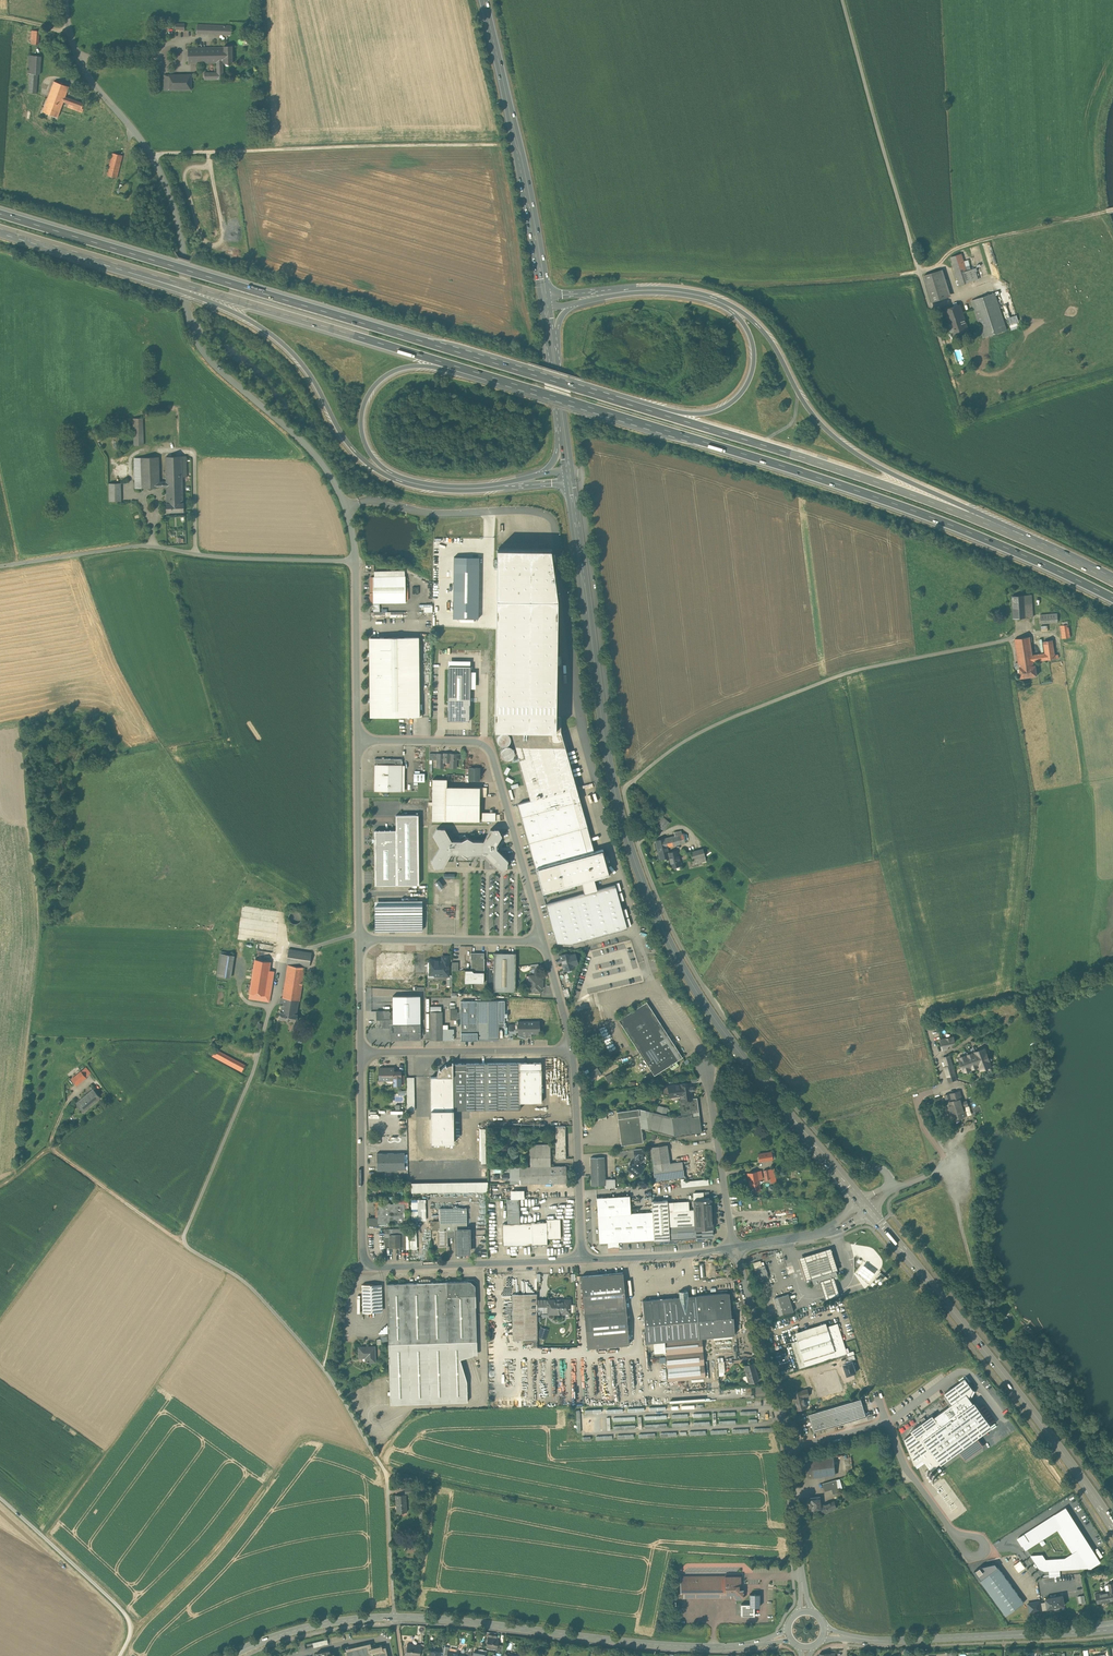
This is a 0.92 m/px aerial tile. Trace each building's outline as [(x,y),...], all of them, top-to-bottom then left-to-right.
[(231,26),(197,25),(197,33),(231,34),(231,26)] [(31,44),(40,44),(40,30),(32,30),(31,44)] [(224,46),(224,47),(218,47),(218,62),(223,62),(224,62),(224,63),(232,63),(232,46),(224,46)] [(218,47),(188,48),(188,63),(217,62),(218,62),(218,47)] [(41,56),(29,55),(28,73),(30,73),(38,74),(40,74),(41,56)] [(218,62),(217,62),(217,72),(204,73),(204,79),(212,79),(223,78),(223,62),(218,62)] [(38,74),(30,73),(28,92),(36,93),(38,74)] [(191,74),(164,75),(164,90),(191,90),(191,74)] [(69,87),(54,81),(48,96),(63,102),(65,96),(69,87)] [(63,102),(48,96),(43,112),(58,117),(63,102)] [(82,103),(65,96),(63,102),(69,104),(68,107),(82,112),(83,109),(82,108),(83,106),(82,103)] [(122,155),(113,153),(107,176),(117,178),(122,155)] [(961,254),(951,257),(960,285),(970,282),(966,271),(961,254)] [(974,268),(966,271),(970,282),(978,279),(974,268)] [(939,271),(924,276),(932,302),(947,297),(939,271)] [(994,293),(971,301),(974,309),(983,337),(1006,330),(994,293)] [(954,306),(944,309),(948,324),(965,319),(963,312),(960,304),(958,305),(954,306)] [(948,324),(952,336),(969,331),(969,330),(968,330),(965,319),(948,324)] [(143,418),(133,418),(134,445),(143,445),(143,418)] [(181,456),(166,457),(166,477),(182,476),(181,456)] [(158,457),(141,457),(142,478),(135,478),(136,488),(159,487),(159,482),(158,457)] [(182,476),(166,477),(167,481),(159,482),(159,487),(167,487),(167,503),(183,503),(182,476)] [(121,483),(109,483),(109,501),(121,501),(121,483)] [(167,503),(166,503),(166,512),(184,511),(184,503),(183,503),(167,503)] [(550,550),(497,549),(495,730),(511,730),(560,731),(561,716),(555,716),(556,665),(556,656),(557,600),(550,550)] [(478,557),(454,557),(453,618),(477,618),(478,557)] [(405,602),(405,576),(375,577),(373,577),(373,603),(405,602)] [(1031,595),(1012,596),(1013,618),(1033,617),(1031,595)] [(1057,613),(1040,615),(1041,623),(1058,622),(1057,613)] [(1068,621),(1062,622),(1063,625),(1060,625),(1062,638),(1070,637),(1068,622),(1068,621)] [(1029,636),(1015,639),(1018,663),(1019,667),(1034,665),(1033,661),(1055,658),(1055,655),(1052,640),(1043,641),(1045,653),(1032,655),(1030,642),(1029,637),(1029,636)] [(419,637),(370,638),(371,717),(419,717),(419,637)] [(448,662),(447,720),(468,720),(470,689),(474,689),(475,671),(470,672),(470,661),(448,662)] [(1019,667),(1021,678),(1037,675),(1035,665),(1019,667)] [(560,731),(511,730),(530,801),(569,790),(573,803),(580,801),(560,731)] [(510,742),(510,739),(510,737),(508,734),(506,733),(504,733),(501,733),(499,735),(497,737),(497,739),(497,742),(499,744),(501,746),(504,746),(506,745),(508,744),(510,742)] [(514,756),(515,753),(514,750),(513,748),(510,746),(508,746),(505,747),(503,748),(501,750),(501,753),(501,756),(503,758),(505,760),(508,760),(511,760),(513,758),(514,756)] [(451,754),(443,754),(438,754),(437,754),(437,760),(437,767),(443,767),(443,762),(450,762),(450,767),(456,767),(456,759),(456,754),(451,754)] [(402,765),(375,764),(374,791),(401,791),(402,765)] [(479,768),(469,768),(469,780),(479,780),(479,768)] [(414,781),(426,781),(426,773),(414,773),(414,781)] [(480,787),(447,787),(447,779),(433,779),(432,820),(446,820),(479,821),(480,796),(480,787)] [(530,801),(518,804),(536,868),(587,854),(580,828),(573,803),(569,790),(530,801)] [(587,826),(580,801),(573,803),(580,828),(587,826)] [(495,813),(482,812),(482,821),(495,821),(495,813)] [(418,815),(396,815),(396,830),(374,830),(375,885),(419,885),(418,815)] [(670,822),(662,816),(656,824),(658,825),(661,828),(664,830),(670,822)] [(594,852),(587,826),(580,828),(587,854),(594,852)] [(451,840),(444,828),(440,828),(437,828),(435,831),(433,835),(440,847),(431,861),(433,864),(433,865),(435,868),(438,868),(439,868),(443,868),(451,854),(461,854),(467,857),(472,854),(483,854),(498,870),(502,869),(506,868),(507,864),(508,861),(496,849),(498,847),(499,844),(497,843),(502,836),(500,832),(498,829),(494,829),(490,829),(483,841),(473,841),(467,837),(462,840),(451,840)] [(675,836),(655,840),(657,849),(667,847),(676,845),(685,842),(683,834),(682,834),(681,831),(674,832),(675,836)] [(667,847),(657,849),(660,859),(669,857),(668,852),(667,847)] [(587,854),(536,868),(543,893),(582,882),(594,879),(610,875),(603,849),(594,852),(587,854)] [(703,849),(690,852),(692,858),(692,859),(693,864),(706,860),(703,849)] [(678,856),(669,858),(669,857),(671,867),(680,865),(679,860),(678,855),(678,856)] [(594,879),(582,882),(585,893),(546,904),(557,943),(571,944),(627,928),(615,885),(597,890),(594,879)] [(374,905),(375,931),(422,931),(421,905),(374,905)] [(301,920),(302,917),(301,915),(300,913),(298,911),(295,911),(292,911),(290,913),(289,915),(288,918),(289,920),(290,922),(293,924),(295,924),(298,924),(300,922),(301,920)] [(311,952),(289,949),(286,963),(288,963),(288,964),(305,967),(305,966),(309,967),(311,952)] [(516,953),(494,953),(493,991),(515,991),(516,953)] [(562,963),(576,958),(575,954),(570,955),(570,954),(567,955),(567,953),(560,955),(562,963)] [(234,956),(221,954),(217,975),(230,977),(234,956)] [(576,958),(562,963),(564,970),(574,968),(573,965),(578,963),(576,958)] [(270,962),(255,959),(250,993),(265,995),(269,970),(270,962)] [(484,959),(472,959),(471,970),(472,970),(472,971),(473,972),(484,972),(484,959)] [(288,964),(282,997),(282,998),(284,998),(298,1000),(300,1001),(305,967),(288,964)] [(265,995),(250,993),(249,998),(269,1002),(270,997),(274,971),(269,970),(265,995)] [(472,971),(472,970),(471,970),(465,970),(464,983),(483,983),(484,972),(473,972),(472,971)] [(541,976),(535,976),(531,975),(531,976),(529,976),(529,991),(540,992),(540,988),(542,988),(542,980),(541,980),(541,976)] [(393,996),(393,1011),(393,1024),(420,1023),(420,1024),(421,1024),(420,995),(393,996)] [(298,1000),(284,998),(283,1004),(281,1011),(296,1014),(298,1000)] [(477,1001),(460,1001),(461,1039),(467,1039),(468,1040),(470,1040),(471,1039),(477,1039),(477,1001)] [(499,1001),(477,1001),(477,1039),(499,1039),(499,1023),(499,1001)] [(682,1057),(646,1002),(618,1020),(654,1075),(669,1066),(671,1069),(672,1069),(678,1066),(678,1064),(676,1061),(682,1057)] [(1010,1004),(1001,1005),(999,1008),(1000,1012),(1003,1013),(1006,1013),(1008,1014),(1010,1016),(1013,1016),(1016,1014),(1016,1011),(1010,1004)] [(281,1011),(280,1011),(279,1018),(296,1021),(298,1014),(281,1011)] [(393,1011),(376,1011),(377,1027),(390,1027),(393,1027),(393,1024),(393,1011)] [(442,1012),(430,1012),(430,1040),(442,1040),(442,1037),(442,1029),(442,1012)] [(539,1021),(518,1021),(518,1034),(518,1033),(525,1033),(525,1035),(531,1035),(531,1033),(539,1033),(539,1021)] [(420,1023),(393,1024),(393,1027),(390,1027),(390,1040),(420,1040),(420,1035),(420,1029),(420,1024),(420,1023)] [(442,1029),(442,1037),(442,1040),(454,1040),(454,1029),(442,1029)] [(953,1037),(940,1040),(943,1049),(947,1048),(948,1045),(951,1043),(954,1042),(953,1037)] [(985,1048),(959,1058),(964,1071),(979,1066),(981,1069),(991,1065),(985,1048)] [(245,1065),(215,1049),(212,1056),(241,1072),(245,1065)] [(956,1080),(949,1055),(943,1057),(946,1066),(944,1067),(949,1082),(956,1080)] [(541,1062),(519,1063),(519,1102),(520,1102),(541,1102),(541,1062)] [(445,1065),(444,1066),(442,1067),(440,1069),(439,1069),(438,1071),(438,1073),(437,1074),(437,1076),(436,1076),(436,1077),(453,1077),(453,1064),(453,1063),(452,1063),(452,1064),(450,1064),(448,1065),(446,1066),(445,1064),(445,1065)] [(475,1063),(453,1063),(453,1064),(453,1077),(453,1110),(475,1110),(475,1063)] [(497,1063),(475,1063),(475,1110),(497,1109),(497,1063)] [(519,1063),(497,1063),(497,1109),(520,1109),(520,1102),(519,1102),(519,1063)] [(387,1068),(383,1068),(379,1068),(379,1080),(393,1080),(394,1080),(394,1071),(394,1068),(387,1068)] [(597,1068),(587,1075),(590,1079),(598,1074),(599,1076),(602,1074),(597,1068)] [(81,1071),(71,1079),(76,1086),(86,1078),(81,1071)] [(615,1082),(611,1073),(605,1076),(608,1083),(612,1081),(613,1083),(615,1082)] [(436,1077),(431,1077),(431,1143),(454,1142),(453,1110),(453,1077),(436,1077)] [(690,1082),(669,1085),(670,1095),(680,1096),(681,1100),(692,1098),(690,1082)] [(569,1083),(550,1083),(550,1102),(570,1102),(569,1083)] [(94,1089),(76,1103),(84,1113),(101,1099),(94,1089)] [(958,1092),(950,1094),(952,1101),(947,1103),(952,1121),(955,1120),(955,1121),(957,1122),(959,1121),(960,1120),(959,1118),(962,1117),(962,1116),(967,1115),(964,1107),(968,1106),(967,1100),(963,1102),(962,1098),(960,1099),(958,1092)] [(692,1098),(681,1100),(679,1100),(681,1115),(692,1114),(692,1117),(699,1116),(697,1097),(692,1098)] [(396,1104),(396,1113),(405,1113),(404,1109),(401,1109),(401,1104),(396,1104)] [(668,1108),(659,1105),(657,1113),(666,1115),(668,1108)] [(638,1108),(617,1111),(621,1145),(643,1142),(641,1128),(638,1108)] [(648,1129),(645,1110),(638,1108),(641,1128),(648,1129)] [(657,1113),(645,1110),(648,1129),(674,1136),(701,1132),(699,1116),(692,1117),(692,1114),(681,1115),(671,1116),(666,1115),(657,1113)] [(488,1162),(487,1128),(479,1128),(480,1162),(488,1162)] [(565,1131),(556,1131),(556,1158),(566,1158),(565,1131)] [(549,1166),(549,1145),(531,1145),(531,1166),(549,1166)] [(667,1145),(651,1148),(655,1181),(684,1177),(682,1162),(670,1163),(667,1145)] [(642,1149),(634,1149),(635,1157),(643,1156),(642,1149)] [(771,1152),(763,1153),(765,1160),(772,1159),(771,1152)] [(404,1153),(377,1153),(377,1170),(383,1170),(389,1170),(404,1170),(404,1153)] [(643,1156),(635,1157),(634,1158),(634,1160),(632,1160),(630,1163),(630,1165),(628,1168),(628,1170),(630,1171),(631,1171),(635,1175),(637,1174),(639,1172),(639,1169),(642,1166),(639,1164),(643,1159),(643,1156)] [(604,1157),(590,1158),(591,1185),(605,1185),(605,1180),(604,1157)] [(566,1166),(520,1167),(520,1183),(566,1182),(566,1166)] [(520,1167),(510,1167),(510,1183),(520,1183),(520,1167)] [(774,1168),(764,1170),(765,1180),(770,1179),(770,1183),(776,1182),(774,1168)] [(761,1170),(747,1173),(750,1192),(760,1190),(759,1179),(762,1179),(761,1170)] [(615,1180),(605,1180),(605,1185),(605,1188),(615,1187),(615,1180)] [(488,1182),(411,1183),(411,1192),(488,1191),(488,1182)] [(629,1196),(597,1197),(599,1243),(654,1239),(652,1212),(630,1213),(629,1196)] [(425,1199),(411,1199),(412,1221),(418,1220),(425,1220),(425,1199)] [(516,1199),(507,1199),(508,1224),(518,1223),(516,1199)] [(704,1200),(696,1200),(693,1200),(694,1209),(696,1209),(697,1224),(695,1224),(695,1225),(695,1238),(696,1238),(703,1238),(703,1237),(712,1237),(712,1234),(713,1234),(713,1230),(712,1230),(712,1228),(713,1227),(712,1217),(712,1213),(711,1199),(709,1199),(705,1199),(704,1199),(704,1200)] [(408,1200),(398,1200),(398,1204),(404,1204),(404,1210),(408,1210),(408,1200)] [(667,1200),(651,1201),(652,1212),(654,1239),(654,1240),(669,1239),(668,1226),(669,1226),(667,1202),(667,1200)] [(694,1209),(673,1210),(673,1202),(667,1202),(669,1226),(695,1225),(695,1224),(697,1224),(696,1209),(694,1209)] [(375,1218),(369,1218),(369,1225),(385,1225),(385,1222),(378,1222),(378,1203),(375,1203),(375,1218)] [(389,1203),(378,1203),(378,1222),(385,1222),(389,1222),(389,1219),(389,1204),(389,1203)] [(389,1204),(389,1219),(404,1219),(404,1210),(404,1204),(398,1204),(389,1204)] [(466,1208),(439,1208),(439,1221),(439,1228),(440,1229),(440,1230),(447,1230),(457,1230),(467,1230),(466,1208)] [(560,1219),(546,1219),(546,1221),(531,1222),(531,1223),(532,1245),(547,1245),(547,1239),(555,1238),(561,1238),(560,1219)] [(508,1224),(502,1224),(503,1246),(532,1245),(531,1223),(518,1223),(508,1224)] [(669,1226),(668,1226),(669,1239),(669,1240),(695,1238),(695,1225),(669,1226)] [(440,1229),(439,1228),(437,1228),(437,1229),(437,1231),(438,1246),(438,1244),(445,1244),(445,1246),(448,1246),(447,1237),(447,1230),(440,1230),(440,1229)] [(467,1230),(457,1230),(457,1237),(457,1252),(469,1252),(469,1243),(469,1238),(468,1230),(467,1230)] [(400,1234),(385,1234),(385,1248),(401,1247),(400,1234)] [(799,1258),(806,1278),(812,1276),(836,1269),(838,1268),(832,1248),(799,1258)] [(764,1265),(754,1268),(758,1280),(768,1277),(764,1265)] [(836,1269),(812,1276),(814,1285),(821,1283),(835,1279),(838,1277),(836,1269)] [(623,1273),(581,1276),(584,1312),(626,1308),(623,1273)] [(835,1279),(821,1283),(827,1300),(840,1296),(835,1279)] [(468,1281),(386,1284),(388,1344),(470,1341),(469,1295),(468,1281)] [(378,1284),(362,1285),(363,1312),(379,1312),(378,1284)] [(687,1291),(679,1291),(679,1297),(642,1300),(646,1342),(655,1341),(699,1337),(734,1334),(733,1316),(731,1316),(729,1293),(688,1296),(687,1291)] [(537,1294),(512,1294),(512,1333),(513,1339),(537,1339),(537,1294)] [(788,1294),(774,1298),(778,1310),(792,1306),(788,1294)] [(560,1300),(560,1301),(557,1301),(557,1300),(556,1300),(554,1300),(547,1300),(547,1304),(547,1306),(549,1306),(549,1312),(554,1312),(554,1314),(559,1313),(559,1312),(562,1312),(563,1313),(570,1313),(570,1299),(564,1300),(561,1300),(560,1300)] [(792,1306),(778,1310),(779,1315),(793,1311),(792,1306)] [(626,1308),(584,1312),(587,1347),(621,1344),(620,1326),(627,1325),(626,1308)] [(847,1353),(839,1326),(838,1323),(832,1325),(832,1326),(829,1327),(828,1328),(829,1330),(835,1351),(837,1356),(847,1353)] [(627,1325),(620,1326),(621,1344),(629,1344),(627,1325)] [(548,1329),(541,1327),(537,1337),(545,1339),(548,1329)] [(829,1330),(797,1340),(803,1361),(835,1351),(829,1330)] [(699,1337),(664,1341),(665,1351),(667,1367),(701,1364),(699,1337)] [(470,1341),(388,1344),(390,1404),(467,1401),(467,1381),(460,1359),(473,1355),(473,1341),(470,1341)] [(664,1341),(655,1341),(656,1352),(665,1351),(664,1341)] [(374,1346),(359,1347),(359,1357),(366,1357),(366,1361),(367,1361),(367,1362),(368,1362),(368,1361),(375,1361),(374,1346)] [(835,1351),(803,1361),(805,1366),(837,1356),(835,1351)] [(852,1360),(846,1362),(847,1364),(844,1365),(847,1375),(856,1372),(852,1360)] [(758,1380),(753,1363),(744,1365),(749,1383),(758,1380)] [(701,1364),(667,1367),(668,1381),(703,1378),(701,1364)] [(925,1462),(931,1469),(958,1449),(977,1435),(990,1426),(969,1397),(973,1389),(965,1378),(945,1393),(952,1404),(934,1417),(933,1414),(926,1419),(924,1416),(921,1419),(922,1422),(911,1430),(912,1432),(904,1438),(915,1464),(917,1468),(925,1462)] [(808,1389),(793,1393),(798,1410),(807,1408),(804,1397),(809,1395),(808,1389)] [(861,1400),(809,1415),(814,1434),(866,1419),(861,1400)] [(758,1414),(757,1410),(741,1411),(741,1414),(753,1414),(753,1417),(748,1418),(749,1422),(757,1422),(757,1414),(758,1414)] [(737,1423),(736,1411),(719,1412),(720,1424),(737,1423)] [(914,1419),(900,1427),(902,1431),(916,1423),(914,1419)] [(977,1435),(958,1449),(965,1458),(984,1445),(977,1435)] [(833,1456),(806,1459),(808,1477),(835,1474),(833,1456)] [(835,1479),(823,1483),(825,1491),(832,1489),(833,1494),(839,1492),(835,1479)] [(406,1494),(396,1495),(397,1512),(407,1512),(406,1494)] [(820,1497),(810,1498),(811,1510),(821,1509),(822,1511),(832,1508),(831,1502),(821,1506),(820,1497)] [(1066,1507),(1017,1538),(1022,1544),(1026,1549),(1057,1529),(1073,1553),(1065,1558),(1046,1559),(1042,1554),(1031,1555),(1037,1564),(1039,1568),(1044,1570),(1091,1567),(1100,1561),(1066,1507)] [(998,1567),(989,1573),(980,1580),(1006,1615),(1024,1602),(998,1567)] [(725,1575),(681,1576),(681,1575),(680,1575),(680,1592),(681,1592),(681,1591),(683,1591),(683,1597),(684,1597),(730,1596),(730,1597),(731,1597),(731,1596),(734,1596),(734,1598),(743,1598),(743,1592),(743,1591),(743,1589),(743,1588),(742,1588),(742,1574),(725,1574),(725,1575)] [(1095,1594),(1097,1603),(1112,1600),(1112,1590),(1109,1591),(1095,1594)] [(759,1594),(750,1594),(750,1604),(750,1607),(754,1607),(759,1607),(759,1594)] [(1047,1597),(1049,1609),(1067,1605),(1065,1594),(1047,1597)] [(1080,1603),(1087,1602),(1085,1594),(1078,1596),(1080,1603)] [(1040,1601),(1028,1603),(1030,1613),(1041,1611),(1040,1601)] [(750,1604),(741,1604),(741,1615),(754,1615),(754,1607),(750,1607),(750,1604)] [(494,1635),(489,1634),(488,1637),(486,1646),(496,1648),(497,1644),(498,1638),(494,1638),(494,1635)] [(407,1644),(406,1655),(417,1655),(420,1655),(420,1650),(421,1645),(420,1645),(407,1644)] [(384,1649),(383,1649),(382,1645),(369,1648),(369,1645),(346,1650),(346,1647),(345,1647),(346,1650),(344,1650),(345,1655),(358,1655),(363,1655),(366,1654),(366,1655),(371,1655),(370,1652),(375,1651),(376,1655),(378,1655),(386,1655),(384,1649)] [(1092,1655),(1105,1653),(1104,1646),(1091,1649),(1092,1655)]
